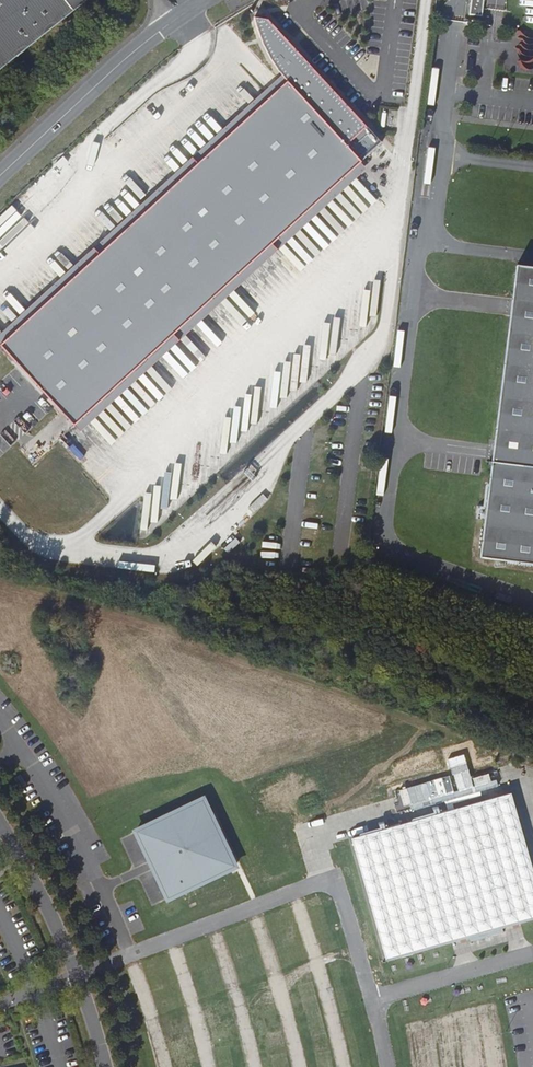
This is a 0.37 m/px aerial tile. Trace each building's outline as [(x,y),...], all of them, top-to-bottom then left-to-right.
[(88,0),(0,0),(0,70),(84,4),(88,0)] [(485,0),(471,0),(470,14),(483,16),(485,0)] [(362,161),(383,141),(345,100),(340,97),(308,63),(298,50),(289,40),(288,41),(270,22),(259,26),(257,17),(255,16),(254,27),(270,57),(278,69),(283,75),(287,80),(3,347),(77,427),(362,162),(363,161),(362,161)] [(259,26),(270,22),(269,19),(257,17),(259,26)] [(3,347),(287,80),(283,75),(0,338),(0,344),(3,347)] [(362,162),(77,427),(83,433),(368,168),(362,162)] [(518,267),(517,267),(517,268),(516,269),(480,559),(481,560),(482,560),(532,567),(532,269),(518,267)] [(373,827),(408,947),(532,911),(532,781),(373,827)] [(256,854),(224,786),(155,820),(171,853),(187,886),(256,854)]
